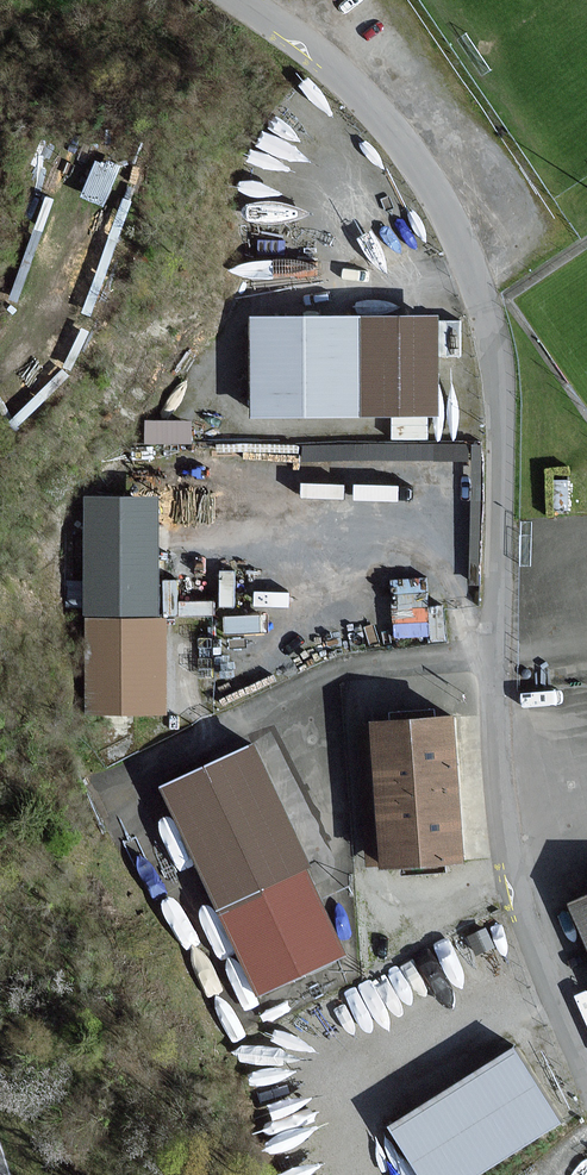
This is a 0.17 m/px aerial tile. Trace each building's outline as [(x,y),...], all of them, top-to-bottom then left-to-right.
[(438,415),(438,318),(359,319),(253,319),(253,417),(360,416),(438,415)] [(156,499),(87,499),(87,614),(156,614),(156,499)] [(427,628),(429,600),(399,598),(398,627),(427,628)] [(88,621),(88,713),(163,713),(163,621),(88,621)] [(458,812),(451,719),(423,721),(372,725),(382,865),(461,860),(458,812)] [(163,790),(219,908),(303,869),(309,866),(267,778),(253,748),(163,790)] [(258,992),(342,952),(303,869),(219,908),(258,992)] [(586,942),(586,901),(572,907),(586,942)] [(393,1131),(421,1174),(470,1174),(554,1122),(512,1056),(393,1131)]
